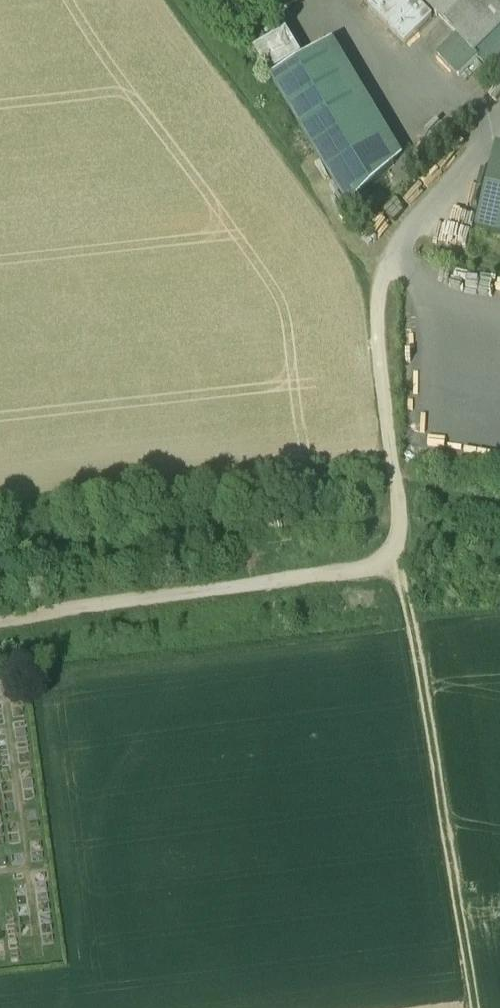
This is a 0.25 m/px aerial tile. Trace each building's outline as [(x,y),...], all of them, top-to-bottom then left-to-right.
[(432,19),(414,0),(374,0),(367,7),(405,45),(432,19)] [(456,37),(474,54),(499,29),(499,0),(420,0),(456,37)] [(474,54),(476,57),(488,69),(499,57),(499,29),(474,54)] [(258,47),(255,50),(270,75),(301,56),(286,31),(258,47)] [(263,36),(254,41),(258,47),(267,42),(263,36)] [(474,54),(456,37),(437,56),(456,76),(476,57),(474,54)] [(322,47),(271,79),(349,208),(394,166),(322,47)] [(497,147),(478,237),(499,242),(499,148),(497,147)]
